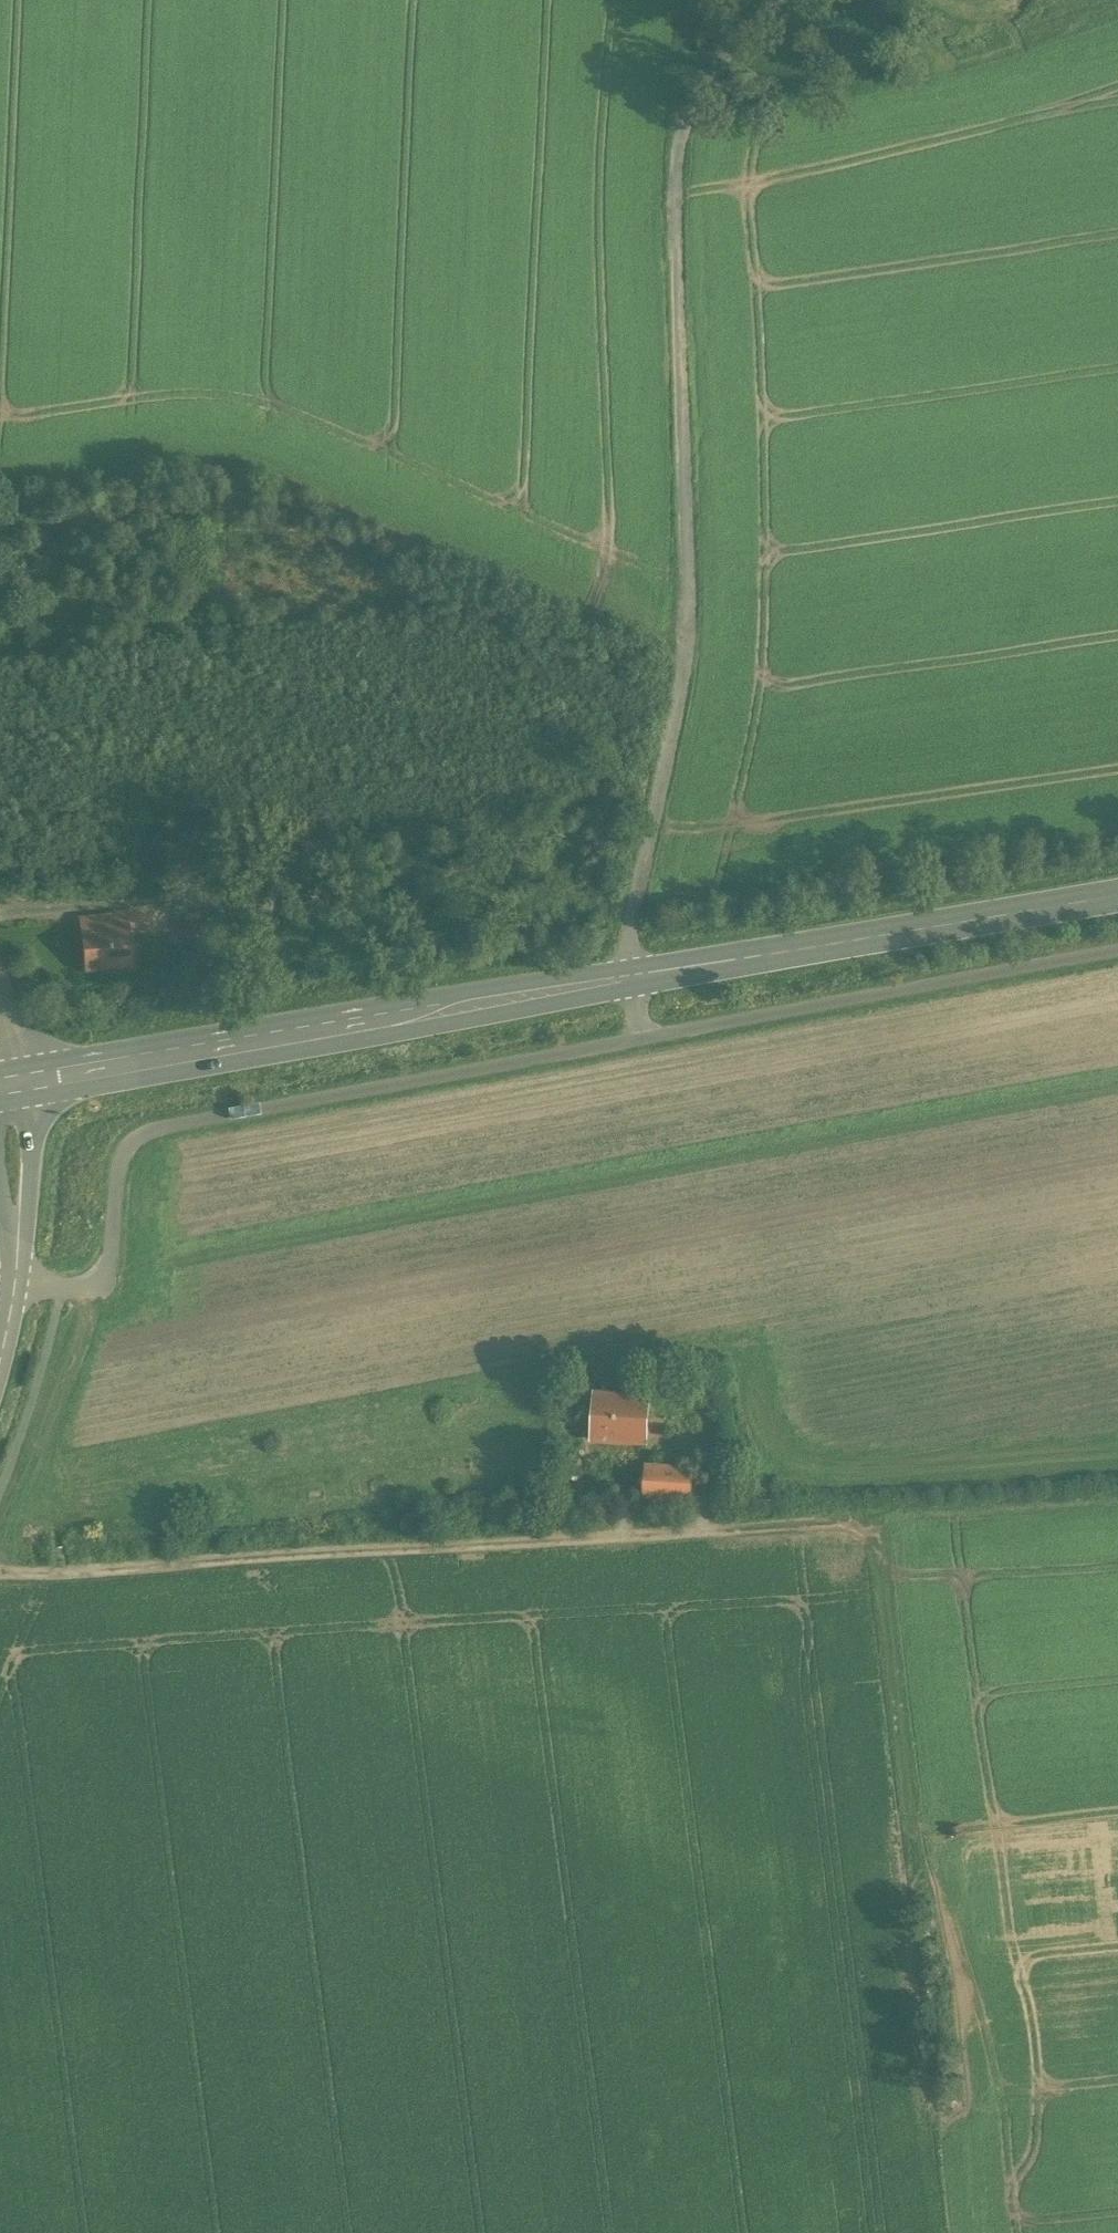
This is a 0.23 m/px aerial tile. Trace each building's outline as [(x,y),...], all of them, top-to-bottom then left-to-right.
[(132,903),(86,908),(93,965),(138,960),(132,903)] [(650,1397),(593,1394),(591,1440),(647,1443),(650,1397)] [(693,1470),(645,1466),(643,1496),(691,1500),(693,1470)]
